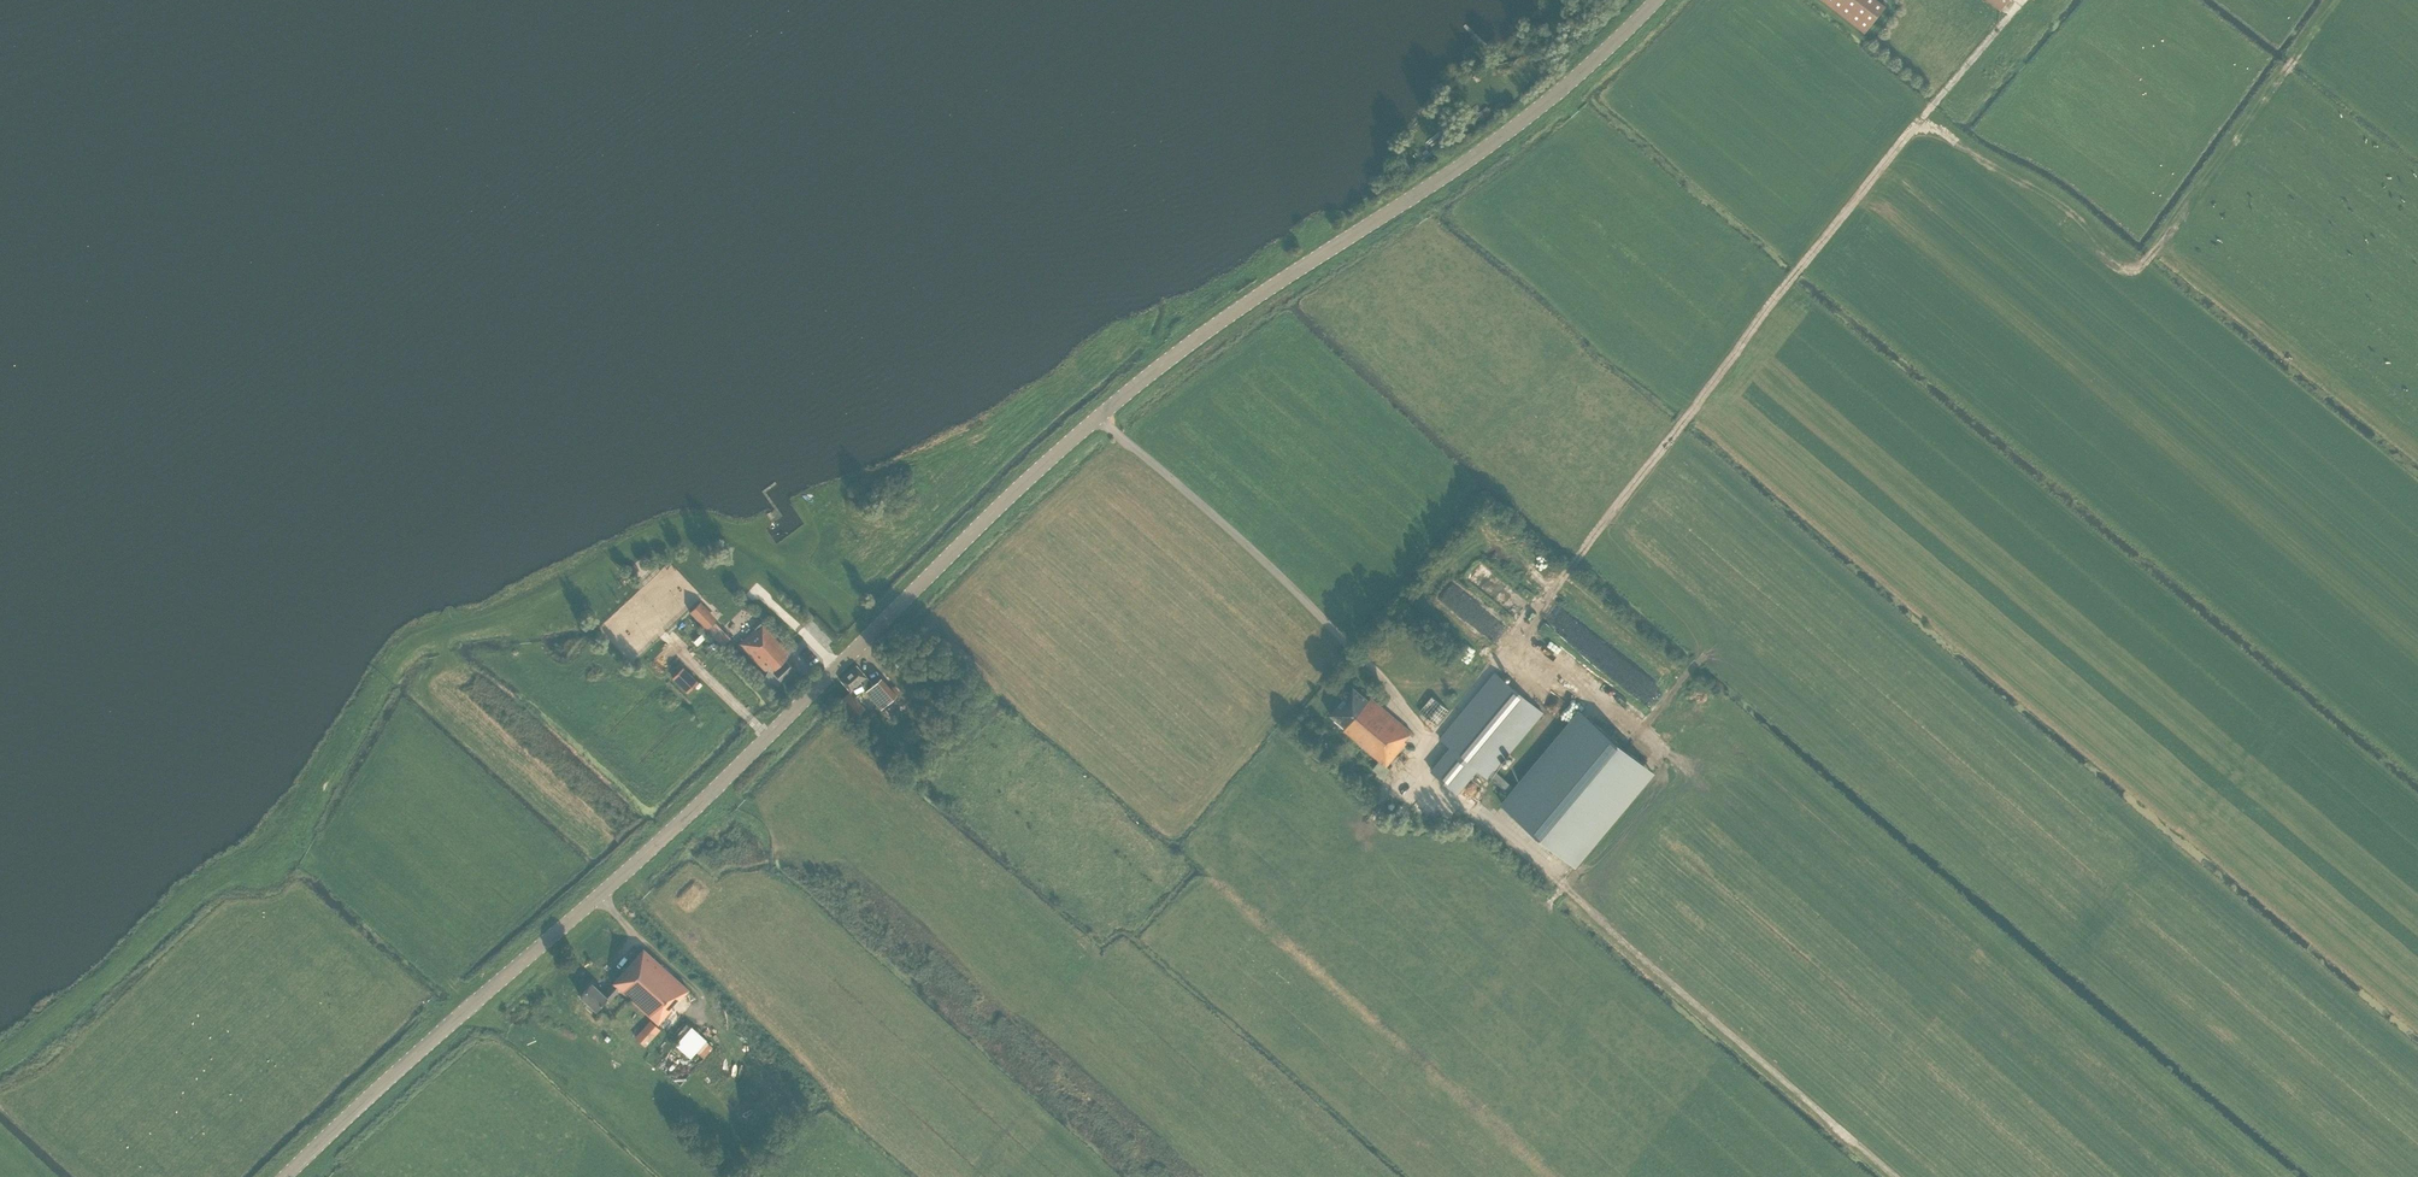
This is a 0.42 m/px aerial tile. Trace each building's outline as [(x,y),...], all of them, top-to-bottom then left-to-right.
[(1865,32),(1886,6),(1879,0),(1823,0),(1865,32)] [(2001,10),(2009,0),(1988,0),(2001,10)] [(780,540),(784,532),(775,528),(771,536),(780,540)] [(690,613),(706,630),(717,620),(700,602),(690,613)] [(1500,620),(1486,632),(1499,648),(1514,635),(1500,620)] [(777,683),(780,678),(783,681),(795,669),(785,659),(790,654),(761,623),(739,644),(768,674),(766,677),(777,683)] [(716,640),(723,647),(731,639),(724,632),(716,640)] [(1616,673),(1641,696),(1655,681),(1629,658),(1616,673)] [(1592,662),(1583,673),(1598,684),(1606,674),(1592,662)] [(856,665),(840,680),(851,692),(850,692),(839,701),(854,718),(864,709),(854,697),(855,697),(863,690),(866,693),(889,717),(897,710),(889,701),(896,695),(881,678),(873,685),(856,665)] [(697,682),(682,667),(671,677),(686,692),(697,682)] [(1477,770),(1510,797),(1503,805),(1574,865),(1653,771),(1581,711),(1518,788),(1495,769),(1543,712),(1496,673),(1441,739),(1451,748),(1432,771),(1458,793),(1477,770)] [(1371,698),(1369,700),(1354,688),(1331,715),(1346,728),(1344,731),(1380,761),(1373,769),(1383,777),(1390,769),(1387,766),(1407,742),(1405,740),(1412,732),(1371,698)] [(1432,696),(1420,711),(1436,725),(1449,711),(1432,696)] [(689,990),(644,949),(613,983),(613,984),(604,994),(592,983),(580,996),(596,1010),(607,998),(610,1001),(620,990),(658,1024),(689,990)] [(667,1029),(682,1013),(675,1007),(661,1023),(667,1029)] [(646,1044),(661,1028),(651,1018),(635,1035),(646,1044)] [(688,1041),(697,1028),(691,1024),(682,1037),(688,1041)] [(694,1049),(705,1058),(715,1047),(705,1037),(694,1049)] [(701,1076),(708,1081),(722,1063),(714,1057),(701,1076)]
